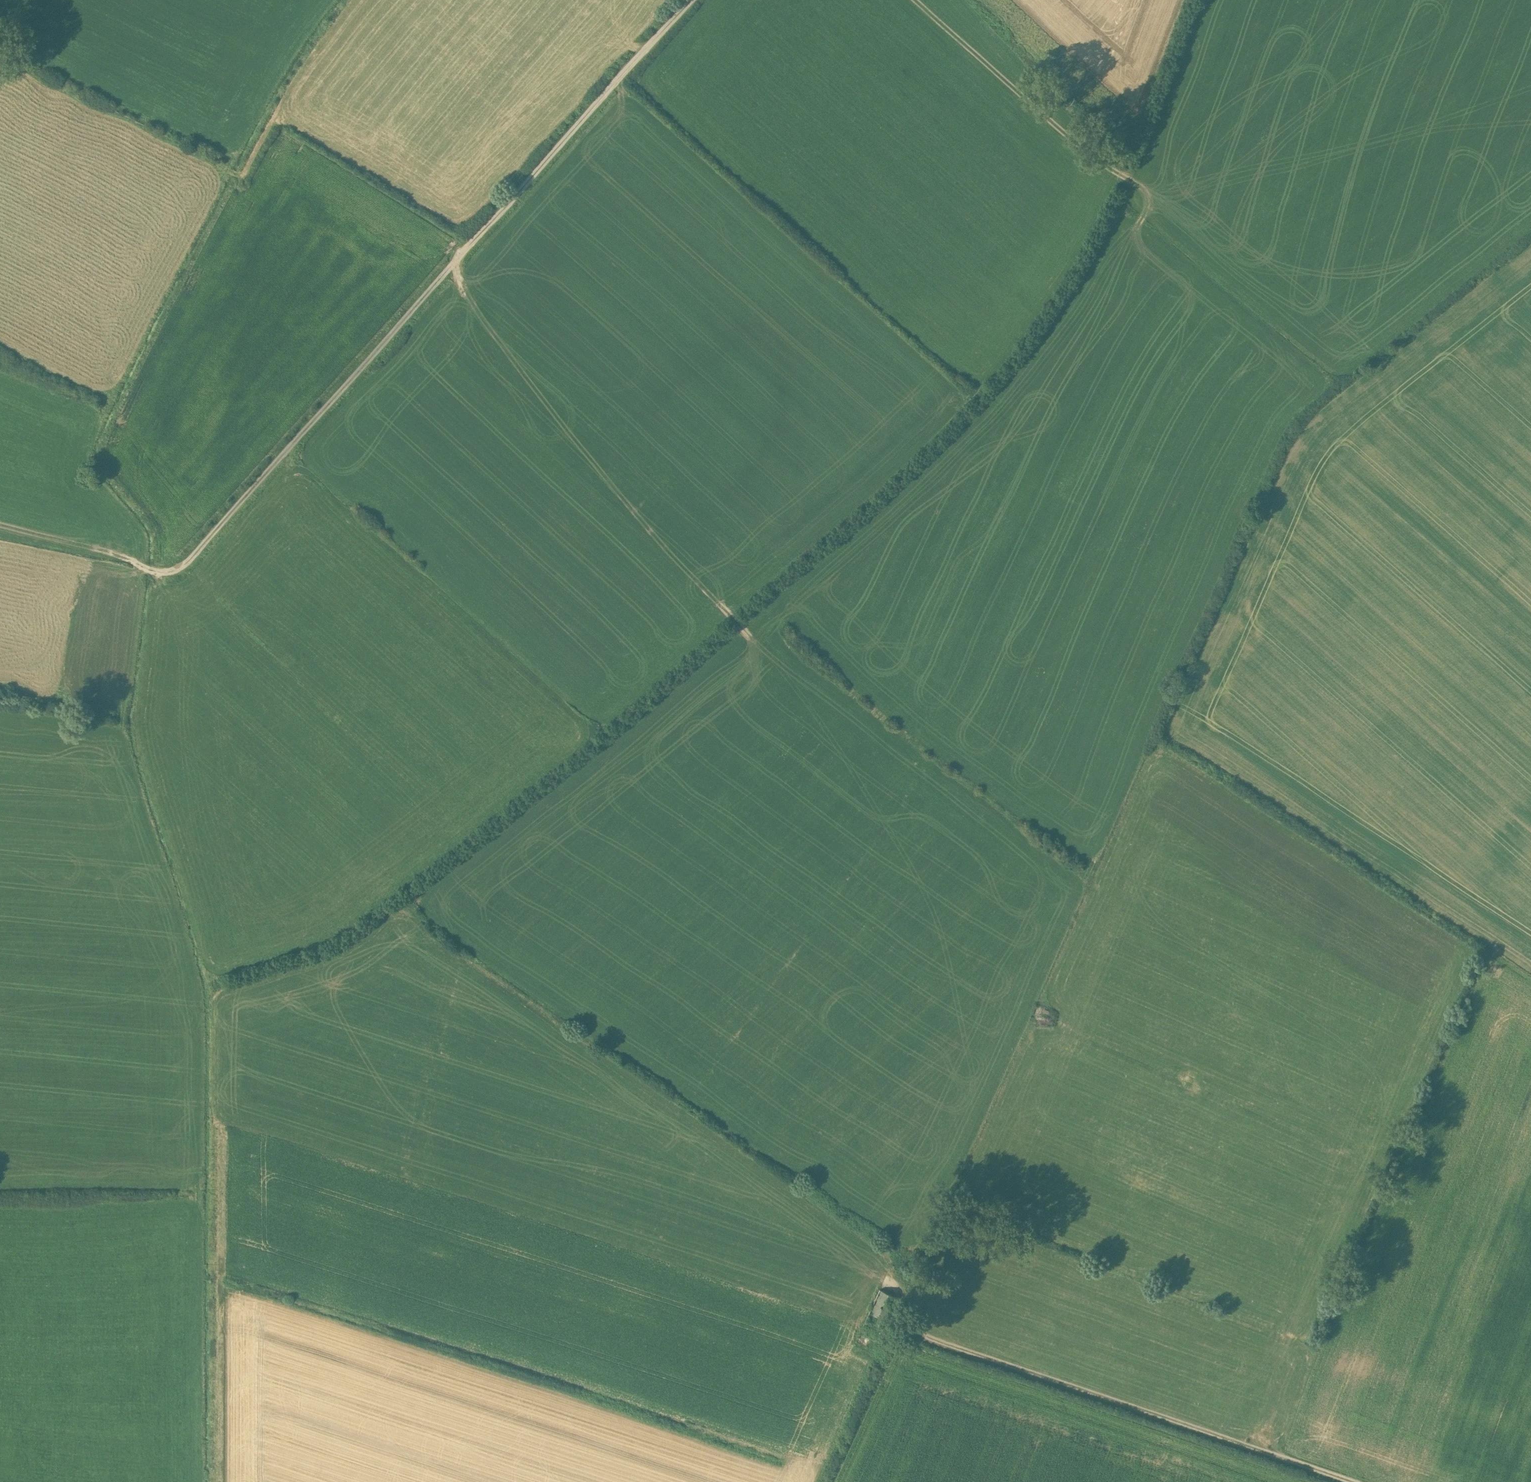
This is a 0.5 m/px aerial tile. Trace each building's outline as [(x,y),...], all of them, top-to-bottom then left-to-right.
[(865,1326),(881,1333),(896,1296),(880,1289),(865,1326)]
